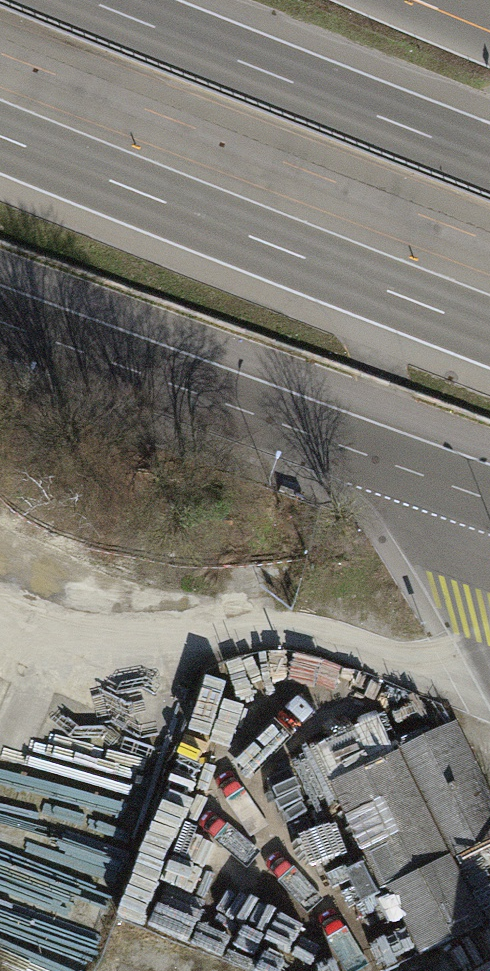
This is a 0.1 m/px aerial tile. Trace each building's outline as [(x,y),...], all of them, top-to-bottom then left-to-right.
[(28,777),(142,828),(176,751),(62,700),(28,777)] [(449,859),(489,839),(489,807),(453,730),(400,756),(449,859)] [(449,859),(400,756),(398,752),(330,783),(387,889),(449,859)] [(449,859),(387,889),(423,955),(483,924),(449,859)]
